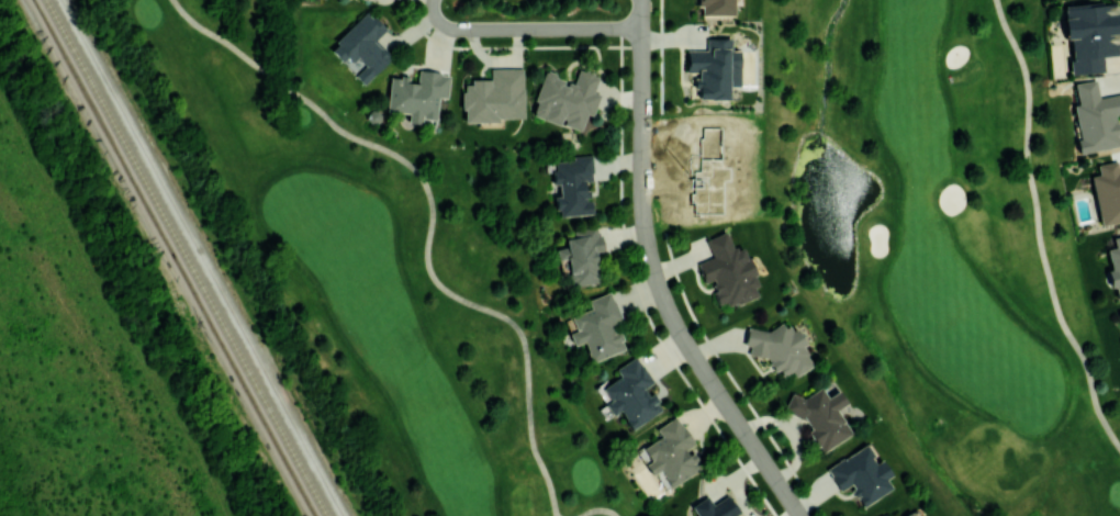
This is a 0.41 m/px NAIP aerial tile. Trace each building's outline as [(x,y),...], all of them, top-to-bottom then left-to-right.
[(698,6),(701,6),(701,15),(734,16),(734,0),(698,0),(698,6)] [(1065,38),(1069,38),(1071,74),(1103,72),(1102,56),(1119,55),(1119,52),(1118,2),(1063,5),(1065,38)] [(363,84),(392,56),(374,38),(384,28),(367,11),(329,48),(347,66),(356,57),(364,65),(354,75),(363,84)] [(728,99),(728,85),(739,85),(739,50),(730,49),(730,38),(705,38),(705,50),(686,49),(685,71),(695,71),(695,99),(728,99)] [(523,120),(523,68),(489,68),(489,80),(462,81),(462,121),(523,120)] [(530,115),(558,123),(580,130),(585,114),(592,116),(599,94),(593,92),(598,75),(577,69),(573,81),(543,72),(530,115)] [(386,112),(407,113),(407,123),(420,123),(421,118),(436,119),(437,97),(447,98),(449,72),(417,71),(416,83),(404,82),(404,76),(388,75),(386,112)] [(1119,146),(1119,143),(1116,114),(1119,114),(1119,94),(1098,97),(1095,80),(1074,83),(1077,104),(1073,105),(1080,152),(1119,146)] [(591,214),(591,200),(586,200),(586,181),(592,181),(591,154),(572,155),(572,159),(553,160),(553,184),(558,184),(559,197),(556,197),(557,215),(591,214)] [(1119,220),(1119,169),(1118,169),(1116,160),(1096,164),(1098,174),(1091,176),(1099,224),(1119,220)] [(602,251),(598,230),(564,235),(565,247),(558,248),(560,259),(566,258),(570,286),(598,281),(594,253),(602,251)] [(705,239),(711,258),(697,263),(703,283),(710,280),(718,304),(726,301),(727,306),(757,297),(754,287),(757,286),(744,245),(732,249),(726,232),(705,239)] [(1119,297),(1119,235),(1112,237),(1114,247),(1107,248),(1110,269),(1108,269),(1114,298),(1119,297)] [(591,362),(625,349),(616,323),(622,321),(610,290),(587,299),(590,308),(570,315),(575,330),(568,332),(573,345),(583,342),(591,362)] [(812,365),(803,349),(804,342),(795,327),(776,325),(767,330),(746,327),(743,345),(749,346),(748,354),(765,357),(773,371),(787,373),(791,371),(793,376),(812,365)] [(632,429),(661,408),(646,386),(653,381),(635,355),(615,369),(620,376),(602,388),(610,400),(605,404),(611,414),(618,409),(632,429)] [(851,434),(836,409),(846,403),(838,389),(826,396),(820,386),(801,398),(797,392),(781,402),(789,415),(797,411),(821,451),(851,434)] [(701,469),(690,449),(694,446),(677,415),(655,427),(661,437),(637,450),(650,475),(658,470),(668,488),(701,469)] [(862,506),(891,488),(885,478),(891,475),(881,459),(877,461),(865,443),(825,468),(839,491),(848,485),(862,506)] [(725,496),(710,504),(706,497),(690,506),(696,515),(736,515),(725,496)]
